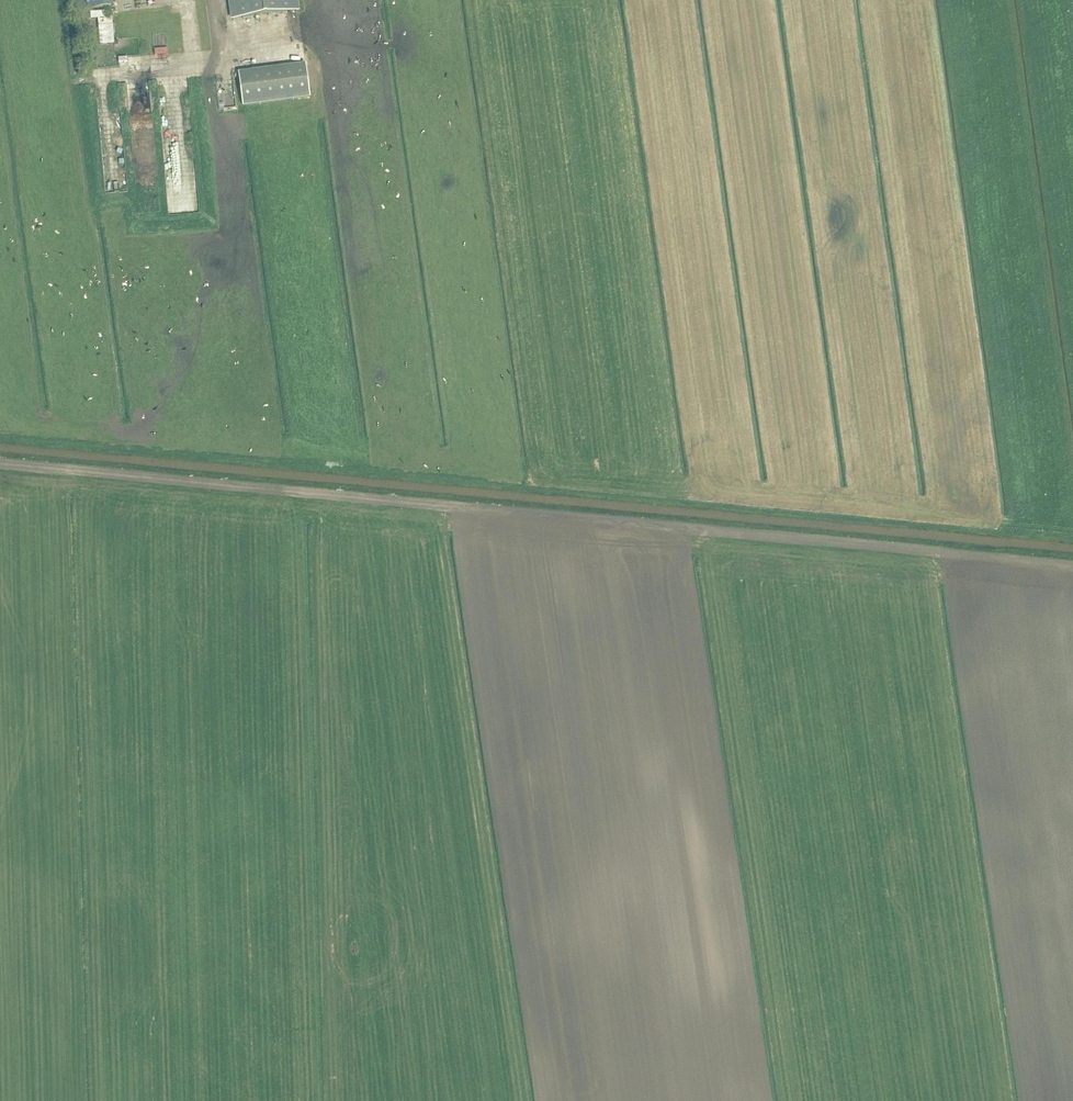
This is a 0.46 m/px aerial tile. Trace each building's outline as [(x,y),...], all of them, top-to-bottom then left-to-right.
[(85,10),(111,6),(110,0),(83,0),(85,10)] [(232,21),(297,12),(296,0),(230,0),(232,21)] [(100,46),(114,45),(112,19),(105,19),(105,12),(90,14),(91,21),(98,20),(100,46)] [(238,75),(243,107),(310,99),(305,66),(238,75)] [(172,195),(170,195),(170,188),(165,179),(156,180),(153,174),(166,167),(166,164),(177,163),(171,83),(168,76),(161,76),(164,133),(142,134),(141,115),(147,111),(141,112),(139,78),(129,79),(134,150),(116,151),(116,161),(120,167),(120,173),(147,171),(150,206),(172,205),(172,195)]
